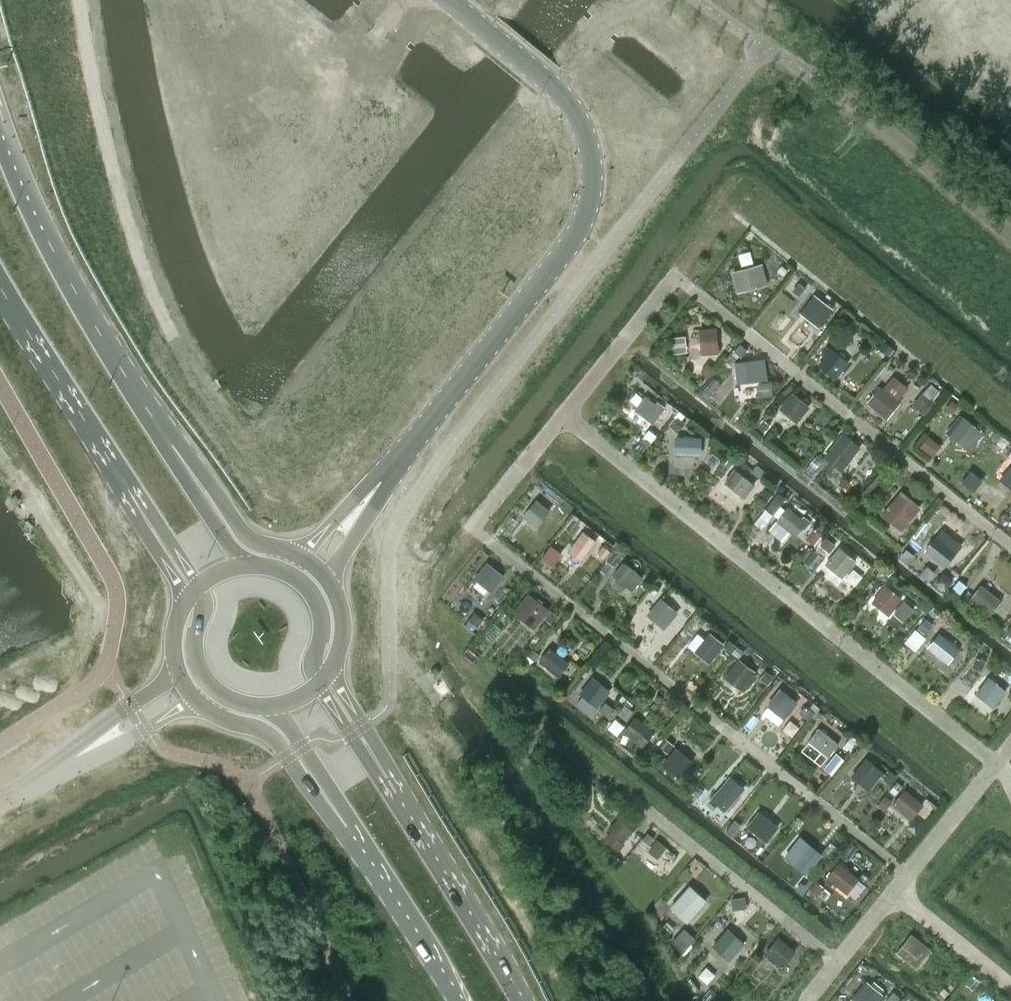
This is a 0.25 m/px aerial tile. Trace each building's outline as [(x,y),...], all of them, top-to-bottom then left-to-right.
[(768,281),(763,260),(733,268),(738,289),(768,281)] [(833,313),(814,298),(800,316),(819,331),(833,313)] [(717,352),(714,326),(697,328),(699,353),(717,352)] [(676,350),(688,348),(685,334),(674,336),(676,350)] [(892,348),(883,342),(879,348),(887,354),(892,348)] [(837,378),(849,361),(831,347),(818,364),(837,378)] [(758,380),(756,358),(732,362),(735,383),(758,380)] [(932,381),(914,402),(924,411),(942,390),(932,381)] [(879,386),(865,402),(886,419),(900,403),(879,386)] [(798,422),(811,405),(793,391),(780,407),(798,422)] [(645,397),(635,409),(644,416),(647,412),(657,420),(664,411),(666,408),(655,400),(653,402),(652,403),(645,397)] [(982,432),(963,417),(953,429),(972,444),(982,432)] [(846,464),(861,446),(841,430),(827,449),(846,464)] [(929,433),(921,445),(934,453),(942,442),(929,433)] [(700,455),(700,436),(673,436),(673,455),(700,455)] [(1001,437),(997,443),(1003,448),(1008,442),(1001,437)] [(1003,472),(1010,478),(1010,462),(1003,472)] [(754,485),(733,468),(722,482),(743,499),(754,485)] [(990,481),(978,496),(994,508),(1006,493),(990,481)] [(920,506),(910,498),(907,501),(898,494),(886,508),(900,520),(903,517),(908,521),(920,506)] [(536,526),(549,510),(536,499),(523,515),(536,526)] [(806,522),(786,506),(775,521),(795,537),(806,522)] [(580,562),(595,540),(582,530),(566,552),(580,562)] [(954,551),(934,535),(923,550),(943,566),(954,551)] [(841,578),(855,560),(839,546),(824,564),(841,578)] [(641,577),(621,561),(610,574),(630,590),(641,577)] [(492,591),(504,575),(486,562),(474,578),(492,591)] [(999,600),(980,584),(968,599),(987,615),(999,600)] [(889,614),(902,597),(886,585),(873,601),(889,614)] [(529,594),(518,608),(537,622),(548,609),(529,594)] [(664,628),(678,612),(661,597),(647,614),(664,628)] [(710,633),(695,652),(707,662),(722,643),(710,633)] [(957,649),(937,633),(926,647),(946,663),(957,649)] [(569,662),(549,646),(538,659),(557,675),(569,662)] [(742,689),(756,671),(739,659),(725,677),(742,689)] [(597,706),(610,691),(592,676),(579,692),(597,706)] [(991,707),(1004,690),(987,677),(974,693),(991,707)] [(785,718),(798,702),(781,688),(768,705),(785,718)] [(654,732),(636,717),(624,731),(642,746),(654,732)] [(839,743),(819,728),(808,741),(828,756),(839,743)] [(678,777),(692,760),(677,747),(663,764),(678,777)] [(869,790),(884,772),(867,757),(852,775),(869,790)] [(693,783),(687,791),(693,796),(700,788),(693,783)] [(725,783),(712,799),(724,809),(737,793),(725,783)] [(924,804),(906,789),(893,803),(912,819),(924,804)] [(779,827),(759,812),(748,826),(768,841),(779,827)] [(624,842),(634,830),(619,818),(608,829),(610,831),(604,838),(619,851),(626,844),(624,842)] [(666,847),(656,839),(647,851),(657,859),(666,847)] [(795,845),(785,857),(805,873),(814,860),(795,845)] [(847,893),(859,877),(837,862),(825,878),(847,893)] [(688,919),(706,898),(690,884),(671,905),(688,919)] [(729,961),(745,944),(728,928),(713,945),(729,961)] [(911,934),(898,951),(912,963),(926,945),(911,934)] [(677,936),(671,942),(679,949),(685,943),(677,936)] [(782,968),(796,951),(780,937),(765,954),(782,968)] [(855,992),(866,1000),(878,1000),(883,995),(865,980),(855,992)]
